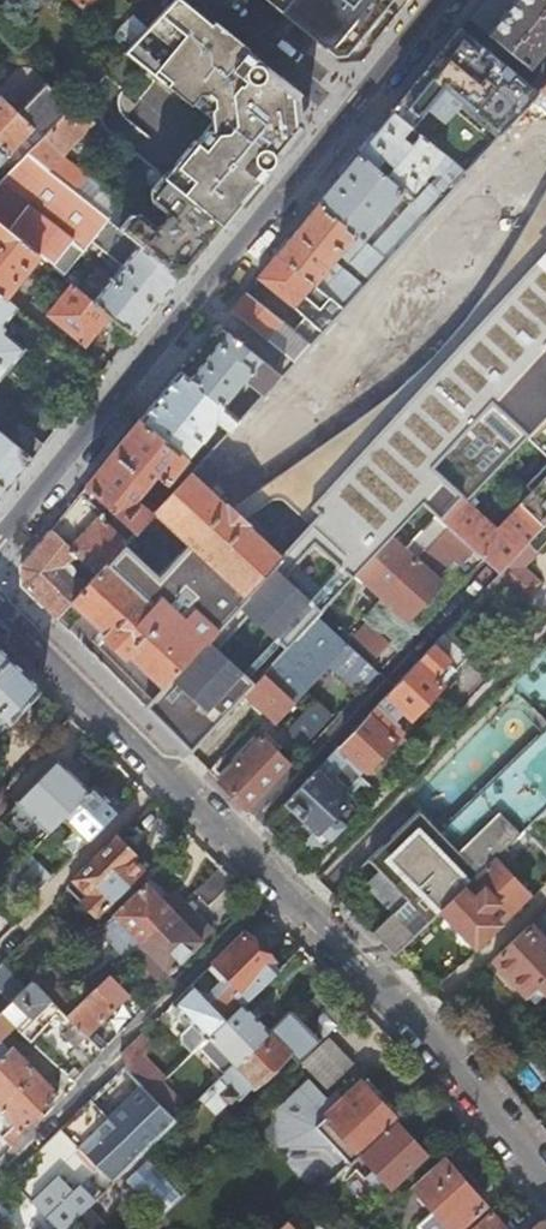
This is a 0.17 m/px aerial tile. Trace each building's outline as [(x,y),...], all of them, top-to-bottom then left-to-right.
[(81,9),(90,0),(72,0),(81,9)] [(407,0),(268,0),(341,60),(361,57),(407,0)] [(469,18),(529,69),(545,49),(545,0),(484,0),(469,18)] [(260,180),(298,134),(287,125),(289,123),(288,105),(286,103),(295,93),(195,11),(165,47),(172,52),(154,75),(193,107),(190,109),(202,119),(206,113),(214,131),(207,132),(205,134),(167,181),(222,226),(260,180)] [(503,62),(461,27),(427,69),(469,104),(503,62)] [(545,84),(545,62),(536,73),(542,78),(533,87),(539,92),(542,89),(545,84)] [(469,104),(427,69),(392,112),(413,130),(419,124),(448,149),(459,137),(450,129),(470,105),(469,104)] [(533,87),(516,72),(479,113),(502,132),(527,105),(539,92),(533,87)] [(59,118),(42,102),(25,119),(0,96),(0,145),(8,153),(34,126),(38,121),(47,130),(59,118)] [(94,121),(73,103),(59,118),(47,130),(42,135),(27,151),(48,169),(61,155),(94,121)] [(262,418),(283,436),(511,183),(487,161),(533,110),(527,105),(502,132),(491,144),(465,173),(428,213),(386,259),(368,278),(362,285),(341,308),(308,344),(292,361),(280,375),(261,395),(248,410),(239,419),(230,429),(218,443),(197,465),(167,498),(136,531),(96,576),(87,586),(73,601),(108,634),(106,636),(127,655),(130,653),(164,685),(213,730),(245,695),(281,656),(255,634),(272,616),(297,640),(318,617),(340,593),(215,479),(215,468),(262,418)] [(413,130),(392,112),(360,152),(405,192),(410,196),(443,154),(413,130)] [(502,132),(479,113),(473,119),(481,127),(477,133),(491,144),(502,132)] [(42,135),(47,130),(38,121),(34,126),(42,135)] [(0,145),(0,162),(8,153),(0,145)] [(405,192),(360,152),(318,203),(356,235),(362,240),(377,223),(379,224),(390,211),(389,210),(405,192)] [(48,169),(64,182),(76,168),(61,155),(48,169)] [(428,213),(465,173),(453,163),(441,176),(443,179),(435,187),(430,183),(414,200),(428,213)] [(108,219),(119,206),(122,202),(78,167),(76,168),(64,182),(91,205),(93,206),(108,219)] [(154,186),(162,176),(156,172),(149,182),(154,186)] [(222,226),(167,181),(162,176),(154,186),(151,189),(152,200),(167,213),(169,220),(163,227),(157,227),(141,214),(129,214),(119,206),(108,219),(140,245),(180,278),(222,226)] [(386,259),(428,213),(414,200),(371,247),(386,259)] [(356,235),(318,203),(278,253),(314,284),(356,235)] [(4,298),(39,256),(0,222),(0,295),(4,298)] [(368,278),(386,259),(371,247),(367,244),(350,263),(368,278)] [(133,336),(180,278),(140,245),(93,302),(109,316),(133,336)] [(314,284),(278,253),(258,277),(305,318),(294,331),(308,344),(341,308),(322,291),(314,284)] [(341,308),(362,285),(343,268),(322,291),(341,308)] [(86,347),(109,316),(93,302),(72,284),(48,315),(86,347)] [(294,331),(247,291),(231,310),(292,361),(308,344),(294,331)] [(17,309),(4,298),(0,295),(0,362),(8,368),(23,349),(5,333),(5,325),(17,309)] [(280,375),(230,332),(191,379),(224,406),(240,386),(245,390),(250,385),(261,395),(280,375)] [(191,379),(182,370),(142,419),(187,457),(204,438),(205,439),(220,421),(227,427),(230,429),(239,419),(230,412),(224,406),(191,379)] [(239,419),(248,410),(239,402),(230,412),(239,419)] [(527,437),(545,455),(545,417),(527,437)] [(187,457),(142,419),(87,487),(126,522),(136,531),(167,498),(158,489),(143,505),(134,497),(154,474),(164,482),(187,457)] [(33,459),(44,445),(36,437),(36,433),(24,423),(17,423),(6,437),(33,459)] [(218,443),(230,429),(227,427),(221,428),(217,433),(215,437),(215,440),(218,443)] [(33,459),(6,437),(0,432),(0,498),(33,459)] [(461,497),(441,520),(447,526),(474,550),(499,573),(545,523),(545,481),(544,479),(496,530),(461,497)] [(126,522),(87,487),(51,530),(70,547),(99,516),(116,532),(126,522)] [(499,573),(522,595),(537,578),(526,567),(545,543),(545,523),(499,573)] [(383,595),(383,596),(409,619),(443,583),(435,576),(452,558),(459,565),(474,550),(447,526),(435,539),(383,595)] [(392,537),(359,573),(383,595),(435,539),(424,529),(405,550),(392,537)] [(70,547),(51,530),(21,567),(23,585),(57,618),(73,601),(87,586),(75,575),(77,571),(76,566),(71,561),(77,554),(70,547)] [(522,595),(499,573),(492,580),(483,591),(505,612),(522,595)] [(378,671),(318,617),(297,640),(281,656),(245,695),(263,713),(277,726),(284,719),(280,715),(329,663),(352,685),(351,686),(354,689),(358,685),(364,686),(378,671)] [(390,642),(368,621),(355,635),(377,656),(390,642)] [(444,633),(394,686),(376,705),(401,728),(411,717),(413,718),(443,685),(435,677),(448,663),(456,670),(468,656),(444,633)] [(43,687),(0,643),(0,733),(43,687)] [(321,702),(292,733),(304,745),(334,713),(321,702)] [(401,728),(376,705),(339,745),(367,771),(403,730),(401,728)] [(372,932),(395,954),(441,910),(494,859),(506,848),(507,849),(545,811),(545,732),(440,833),(419,811),(368,860),(379,871),(389,881),(406,899),(391,914),(372,932)] [(263,735),(221,780),(248,808),(291,761),(263,735)] [(334,751),(320,765),(286,803),(303,819),(305,816),(318,829),(313,833),(326,844),(360,809),(331,784),(349,765),(334,751)] [(18,801),(50,833),(64,819),(92,791),(60,759),(18,801)] [(64,819),(85,841),(119,808),(97,786),(92,791),(64,819)] [(117,836),(75,876),(77,878),(90,892),(82,899),(98,915),(142,871),(131,858),(134,855),(117,836)] [(30,853),(6,877),(19,890),(26,884),(34,891),(72,854),(63,844),(42,865),(30,853)] [(494,859),(441,910),(475,946),(485,936),(500,923),(528,895),(494,859)] [(233,878),(220,865),(196,888),(208,901),(233,878)] [(364,886),(391,914),(406,899),(389,881),(379,871),(364,886)] [(90,892),(77,878),(69,886),(82,899),(90,892)] [(172,911),(183,901),(170,888),(159,898),(145,883),(113,914),(136,938),(129,944),(133,949),(141,942),(142,943),(173,912),(172,911)] [(210,930),(183,901),(172,911),(173,912),(142,943),(141,942),(133,949),(132,950),(158,977),(166,968),(169,971),(210,930)] [(500,923),(485,936),(494,945),(508,932),(500,923)] [(493,958),(527,996),(538,986),(545,994),(545,943),(529,925),(493,958)] [(0,963),(0,997),(1,998),(7,1004),(25,987),(2,962),(0,963)] [(43,969),(32,980),(47,995),(58,984),(43,969)] [(129,993),(109,972),(96,985),(117,1005),(129,993)] [(25,987),(7,1004),(0,1011),(0,1013),(13,1025),(32,1042),(62,1011),(47,995),(32,980),(25,987)] [(226,1018),(192,983),(173,1001),(207,1037),(209,1035),(226,1018)] [(96,985),(66,1015),(79,1029),(86,1035),(117,1005),(96,985)] [(235,1063),(269,1029),(243,1002),(226,1018),(209,1035),(223,1050),(235,1063)] [(0,1013),(0,1039),(13,1025),(0,1013)] [(86,1035),(79,1029),(69,1039),(92,1062),(101,1050),(86,1035)] [(235,1063),(201,1095),(215,1109),(225,1100),(230,1100),(232,1103),(237,1098),(240,1100),(291,1051),(288,1048),(294,1043),(294,1038),(285,1029),(279,1029),(274,1034),(269,1029),(235,1063)] [(209,1035),(207,1037),(203,1040),(218,1055),(223,1050),(209,1035)] [(331,1038),(305,1064),(327,1085),(352,1059),(331,1038)] [(13,1123),(1,1136),(11,1147),(45,1114),(40,1109),(58,1091),(12,1045),(7,1049),(0,1041),(0,1110),(13,1123)] [(144,1063),(133,1074),(150,1092),(162,1081),(144,1063)] [(70,1076),(64,1071),(59,1075),(66,1081),(70,1076)] [(131,1073),(99,1104),(91,1096),(8,1177),(57,1228),(62,1228),(175,1120),(170,1113),(150,1092),(133,1074),(131,1073)] [(325,1103),(305,1083),(278,1108),(279,1145),(328,1144),(330,1143),(349,1163),(360,1152),(395,1120),(401,1114),(387,1100),(382,1105),(374,1097),(379,1091),(366,1078),(361,1083),(359,1081),(340,1099),(334,1094),(325,1103)] [(162,1081),(150,1092),(170,1113),(183,1100),(163,1079),(162,1081)] [(392,1188),(428,1154),(395,1120),(360,1152),(374,1168),(392,1188)] [(148,1159),(123,1179),(155,1218),(179,1197),(148,1159)] [(435,1210),(419,1225),(422,1228),(470,1228),(473,1226),(467,1219),(484,1204),(490,1211),(491,1211),(503,1200),(516,1188),(504,1173),(478,1197),(451,1167),(450,1167),(442,1159),(413,1185),(424,1198),(435,1189),(443,1199),(434,1208),(435,1210)] [(383,1195),(392,1188),(374,1168),(365,1175),(383,1195)] [(306,1202),(313,1210),(334,1191),(326,1183),(306,1202)] [(424,1198),(434,1208),(443,1199),(435,1189),(424,1198)] [(306,1202),(296,1211),(304,1219),(313,1210),(306,1202)] [(470,1228),(507,1228),(491,1211),(490,1211),(473,1226),(470,1228)] [(287,1220),(277,1228),(295,1228),(287,1220)] [(542,1221),(533,1228),(545,1228),(545,1226),(542,1221)]
